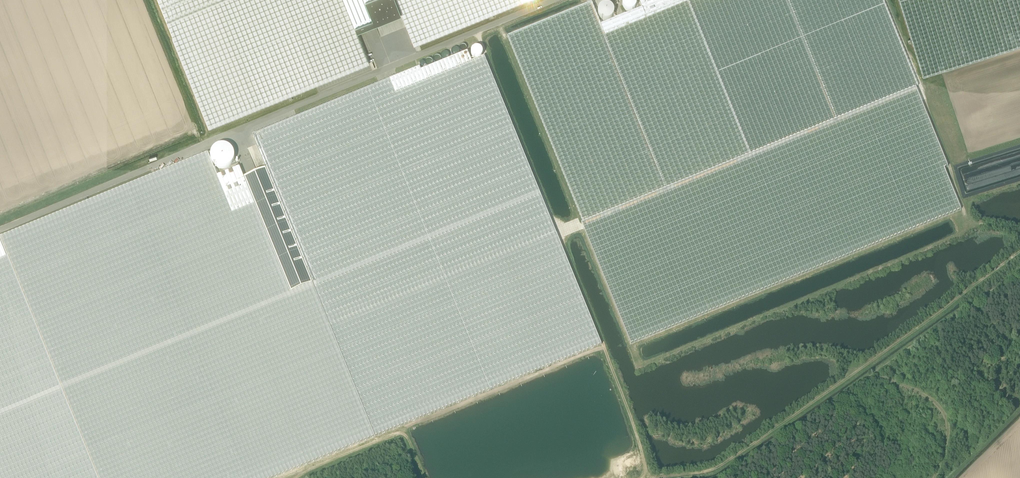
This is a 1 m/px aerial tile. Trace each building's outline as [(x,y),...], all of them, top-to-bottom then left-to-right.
[(357,33),(344,0),(157,0),(209,128),(370,64),(357,33)] [(357,33),(402,15),(396,0),(344,0),(357,33)] [(402,15),(414,45),(527,0),(396,0),(402,15)] [(508,37),(583,222),(581,223),(630,345),(956,212),(939,170),(947,167),(914,88),(918,86),(883,0),(639,0),(642,8),(601,25),(592,3),(508,37)] [(924,77),(1019,47),(1019,0),(900,0),(924,77)] [(485,57),(472,62),(468,52),(448,60),(422,71),(420,67),(398,76),(389,79),(370,87),(297,117),(248,137),(262,170),(244,177),(240,167),(217,176),(208,153),(206,154),(0,238),(0,477),(274,477),(602,345),(485,57)] [(996,159),(964,167),(965,171),(964,173),(966,174),(967,177),(970,178),(972,178),(973,180),(976,181),(976,179),(980,178),(981,178),(982,175),(984,175),(986,175),(987,181),(989,177),(992,176),(993,180),(995,181),(996,178),(997,177),(997,176),(999,171),(1000,171),(999,171),(996,159)]
